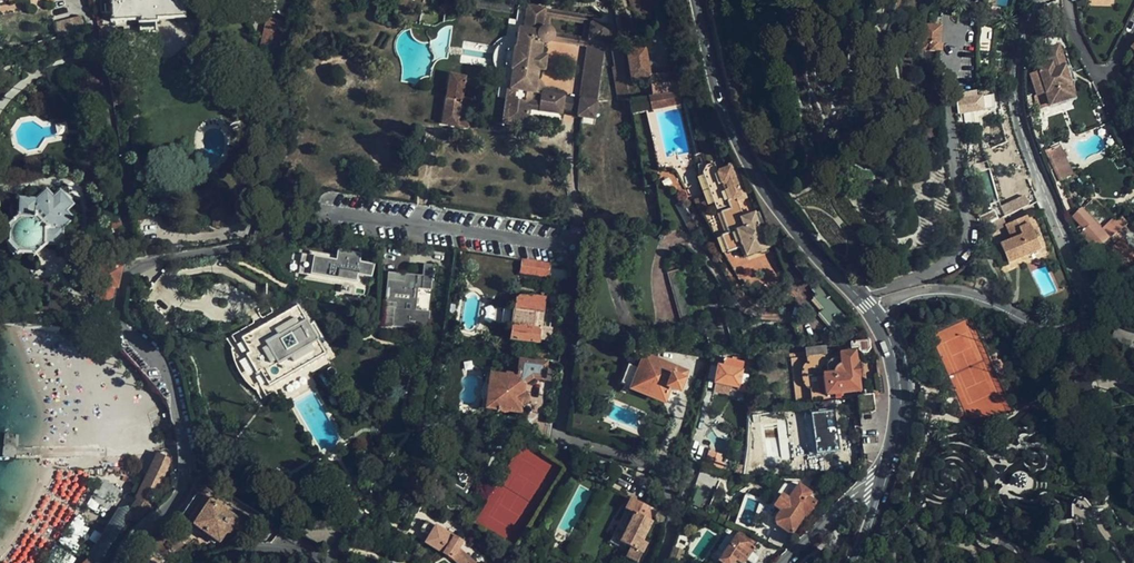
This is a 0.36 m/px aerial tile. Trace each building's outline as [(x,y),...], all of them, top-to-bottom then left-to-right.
[(9,6),(8,0),(0,0),(0,8),(9,6)] [(103,14),(113,13),(113,23),(139,21),(140,34),(156,32),(156,21),(184,19),(183,6),(181,6),(181,0),(102,0),(103,14)] [(290,0),(272,0),(266,7),(269,9),(286,19),(290,0)] [(511,0),(473,0),(472,7),(514,12),(515,1),(511,0)] [(514,69),(511,89),(508,88),(503,123),(526,126),(529,108),(562,113),(562,110),(576,112),(576,115),(595,118),(609,24),(592,22),(593,16),(545,9),(545,8),(528,5),(525,29),(520,28),(517,47),(515,47),(515,50),(512,66),(512,69),(514,69)] [(261,47),(279,51),(286,19),(269,9),(261,47)] [(1000,13),(986,10),(983,22),(998,26),(1000,13)] [(56,24),(60,38),(87,31),(83,17),(56,24)] [(926,25),(920,24),(918,49),(942,51),(943,44),(940,44),(942,29),(926,28),(926,25)] [(1064,68),(1060,57),(1057,47),(1048,50),(1047,63),(1049,67),(1038,70),(1039,74),(1031,77),(1037,96),(1046,93),(1050,106),(1074,98),(1064,68)] [(512,66),(515,50),(508,49),(506,65),(512,66)] [(651,78),(652,78),(646,49),(626,53),(631,82),(651,78)] [(619,103),(629,101),(628,87),(621,50),(612,51),(615,71),(613,71),(619,103)] [(1066,55),(1060,57),(1064,68),(1069,67),(1066,55)] [(451,67),(450,75),(467,78),(469,70),(451,67)] [(654,96),(683,90),(680,72),(652,78),(651,78),(654,96)] [(450,75),(441,124),(467,128),(476,80),(467,78),(450,75)] [(686,104),(683,90),(654,96),(629,101),(632,115),(686,104)] [(976,92),(956,94),(958,113),(964,113),(966,126),(974,126),(973,112),(993,110),(992,97),(976,98),(976,92)] [(1071,174),(1056,141),(1047,145),(1061,179),(1071,174)] [(764,244),(768,242),(757,216),(755,216),(755,215),(744,219),(738,204),(746,201),(733,168),(717,174),(731,211),(721,215),(729,236),(722,239),(728,254),(741,250),(745,258),(766,250),(764,244)] [(5,245),(15,256),(16,256),(18,255),(35,255),(45,247),(61,247),(62,229),(71,221),(65,214),(72,207),(60,194),(52,200),(45,192),(34,202),(19,201),(18,216),(6,227),(8,229),(8,243),(5,245)] [(1006,217),(1037,203),(1033,194),(1002,207),(1006,217)] [(701,197),(691,201),(700,215),(709,209),(701,197)] [(674,205),(685,225),(693,221),(681,202),(674,205)] [(213,221),(220,223),(224,220),(226,214),(223,209),(218,206),(214,208),(211,211),(210,215),(211,219),(213,221)] [(1076,228),(1095,249),(1110,237),(1125,225),(1127,224),(1121,217),(1116,222),(1112,218),(1099,230),(1081,210),(1073,218),(1079,225),(1076,228)] [(979,216),(984,227),(997,220),(993,211),(979,216)] [(1025,218),(1005,227),(1010,241),(999,246),(1007,264),(1039,251),(1025,218)] [(997,220),(984,227),(987,234),(1005,227),(1001,219),(997,220)] [(691,235),(698,231),(693,221),(685,225),(691,235)] [(1129,230),(1125,225),(1110,237),(1114,242),(1129,230)] [(171,248),(172,256),(183,254),(182,246),(171,248)] [(1007,264),(999,246),(991,249),(992,250),(995,258),(999,268),(1007,264)] [(144,251),(146,260),(161,258),(160,249),(144,251)] [(995,258),(992,250),(987,252),(990,261),(995,258)] [(301,256),(298,274),(343,282),(341,293),(366,299),(374,266),(358,264),(360,256),(336,252),(335,258),(334,261),(308,257),(301,256)] [(101,258),(99,265),(119,269),(120,262),(101,258)] [(549,264),(522,260),(520,274),(547,277),(549,264)] [(803,263),(797,269),(808,282),(815,276),(803,263)] [(106,302),(110,299),(113,287),(115,288),(119,269),(99,265),(95,284),(98,285),(95,296),(99,301),(106,302)] [(430,290),(433,267),(423,266),(423,277),(422,277),(420,290),(430,290)] [(405,276),(388,274),(385,304),(391,304),(393,282),(404,283),(405,276)] [(414,277),(405,276),(404,283),(393,282),(391,304),(397,305),(397,309),(394,309),(392,327),(427,331),(429,312),(416,311),(418,290),(413,289),(414,277)] [(979,276),(975,290),(990,295),(994,280),(979,276)] [(519,298),(516,300),(514,309),(524,311),(522,329),(511,328),(510,340),(537,343),(538,340),(548,341),(549,330),(539,329),(543,300),(529,298),(529,299),(519,298)] [(824,311),(820,307),(815,310),(819,315),(824,311)] [(297,308),(243,341),(251,355),(246,358),(255,373),(260,370),(270,386),(324,354),(317,341),(321,338),(313,324),(308,327),(297,308)] [(870,350),(870,344),(868,341),(850,344),(851,350),(856,350),(861,355),(867,354),(870,350)] [(805,350),(812,404),(827,402),(827,396),(860,392),(858,378),(862,378),(860,365),(856,366),(855,353),(840,355),(839,346),(805,350)] [(741,374),(744,357),(732,358),(731,361),(724,360),(723,365),(718,364),(714,383),(729,386),(737,387),(737,390),(745,392),(748,375),(741,374)] [(638,371),(627,367),(620,386),(663,402),(668,389),(676,392),(683,374),(643,359),(638,371)] [(505,378),(490,376),(486,410),(519,414),(520,407),(524,407),(527,404),(527,400),(526,397),(521,394),(522,386),(533,379),(543,381),(545,366),(518,362),(516,378),(505,376),(505,378)] [(727,394),(729,386),(714,383),(713,391),(727,394)] [(855,399),(858,415),(874,413),(872,397),(855,399)] [(811,416),(816,455),(839,451),(834,413),(811,416)] [(810,456),(816,455),(811,416),(805,417),(810,456)] [(151,429),(142,431),(144,439),(153,437),(151,429)] [(743,444),(732,441),(732,440),(726,456),(742,459),(743,450),(743,444)] [(722,456),(708,452),(704,468),(719,472),(720,469),(722,469),(724,463),(721,463),(722,456)] [(166,464),(167,461),(156,456),(138,496),(129,512),(126,512),(126,515),(127,518),(127,520),(130,519),(138,526),(155,504),(152,501),(154,498),(150,496),(153,490),(158,491),(169,468),(166,464)] [(810,494),(797,486),(787,501),(781,497),(774,507),(781,512),(775,520),(775,524),(791,535),(804,516),(806,517),(815,504),(807,498),(810,494)] [(229,516),(233,509),(204,490),(200,497),(196,495),(180,518),(191,526),(190,527),(218,546),(225,536),(230,536),(233,534),(234,531),(233,527),(232,525),(235,521),(229,516)] [(707,496),(701,493),(695,506),(701,509),(707,496)] [(650,509),(631,499),(611,538),(631,548),(626,558),(636,562),(641,553),(637,550),(651,521),(650,509)] [(102,535),(88,556),(89,557),(88,559),(84,562),(100,562),(108,548),(127,518),(126,515),(116,510),(102,535)] [(307,519),(300,516),(297,524),(305,526),(307,519)] [(425,543),(439,552),(453,560),(463,544),(426,521),(420,532),(429,537),(425,543)] [(719,561),(722,562),(734,562),(736,560),(740,562),(741,562),(744,562),(747,559),(752,562),(756,562),(767,547),(763,544),(762,545),(741,530),(719,561)] [(668,562),(681,562),(694,539),(678,534),(668,562)] [(636,562),(637,562),(646,544),(641,541),(637,550),(641,553),(636,562)]
